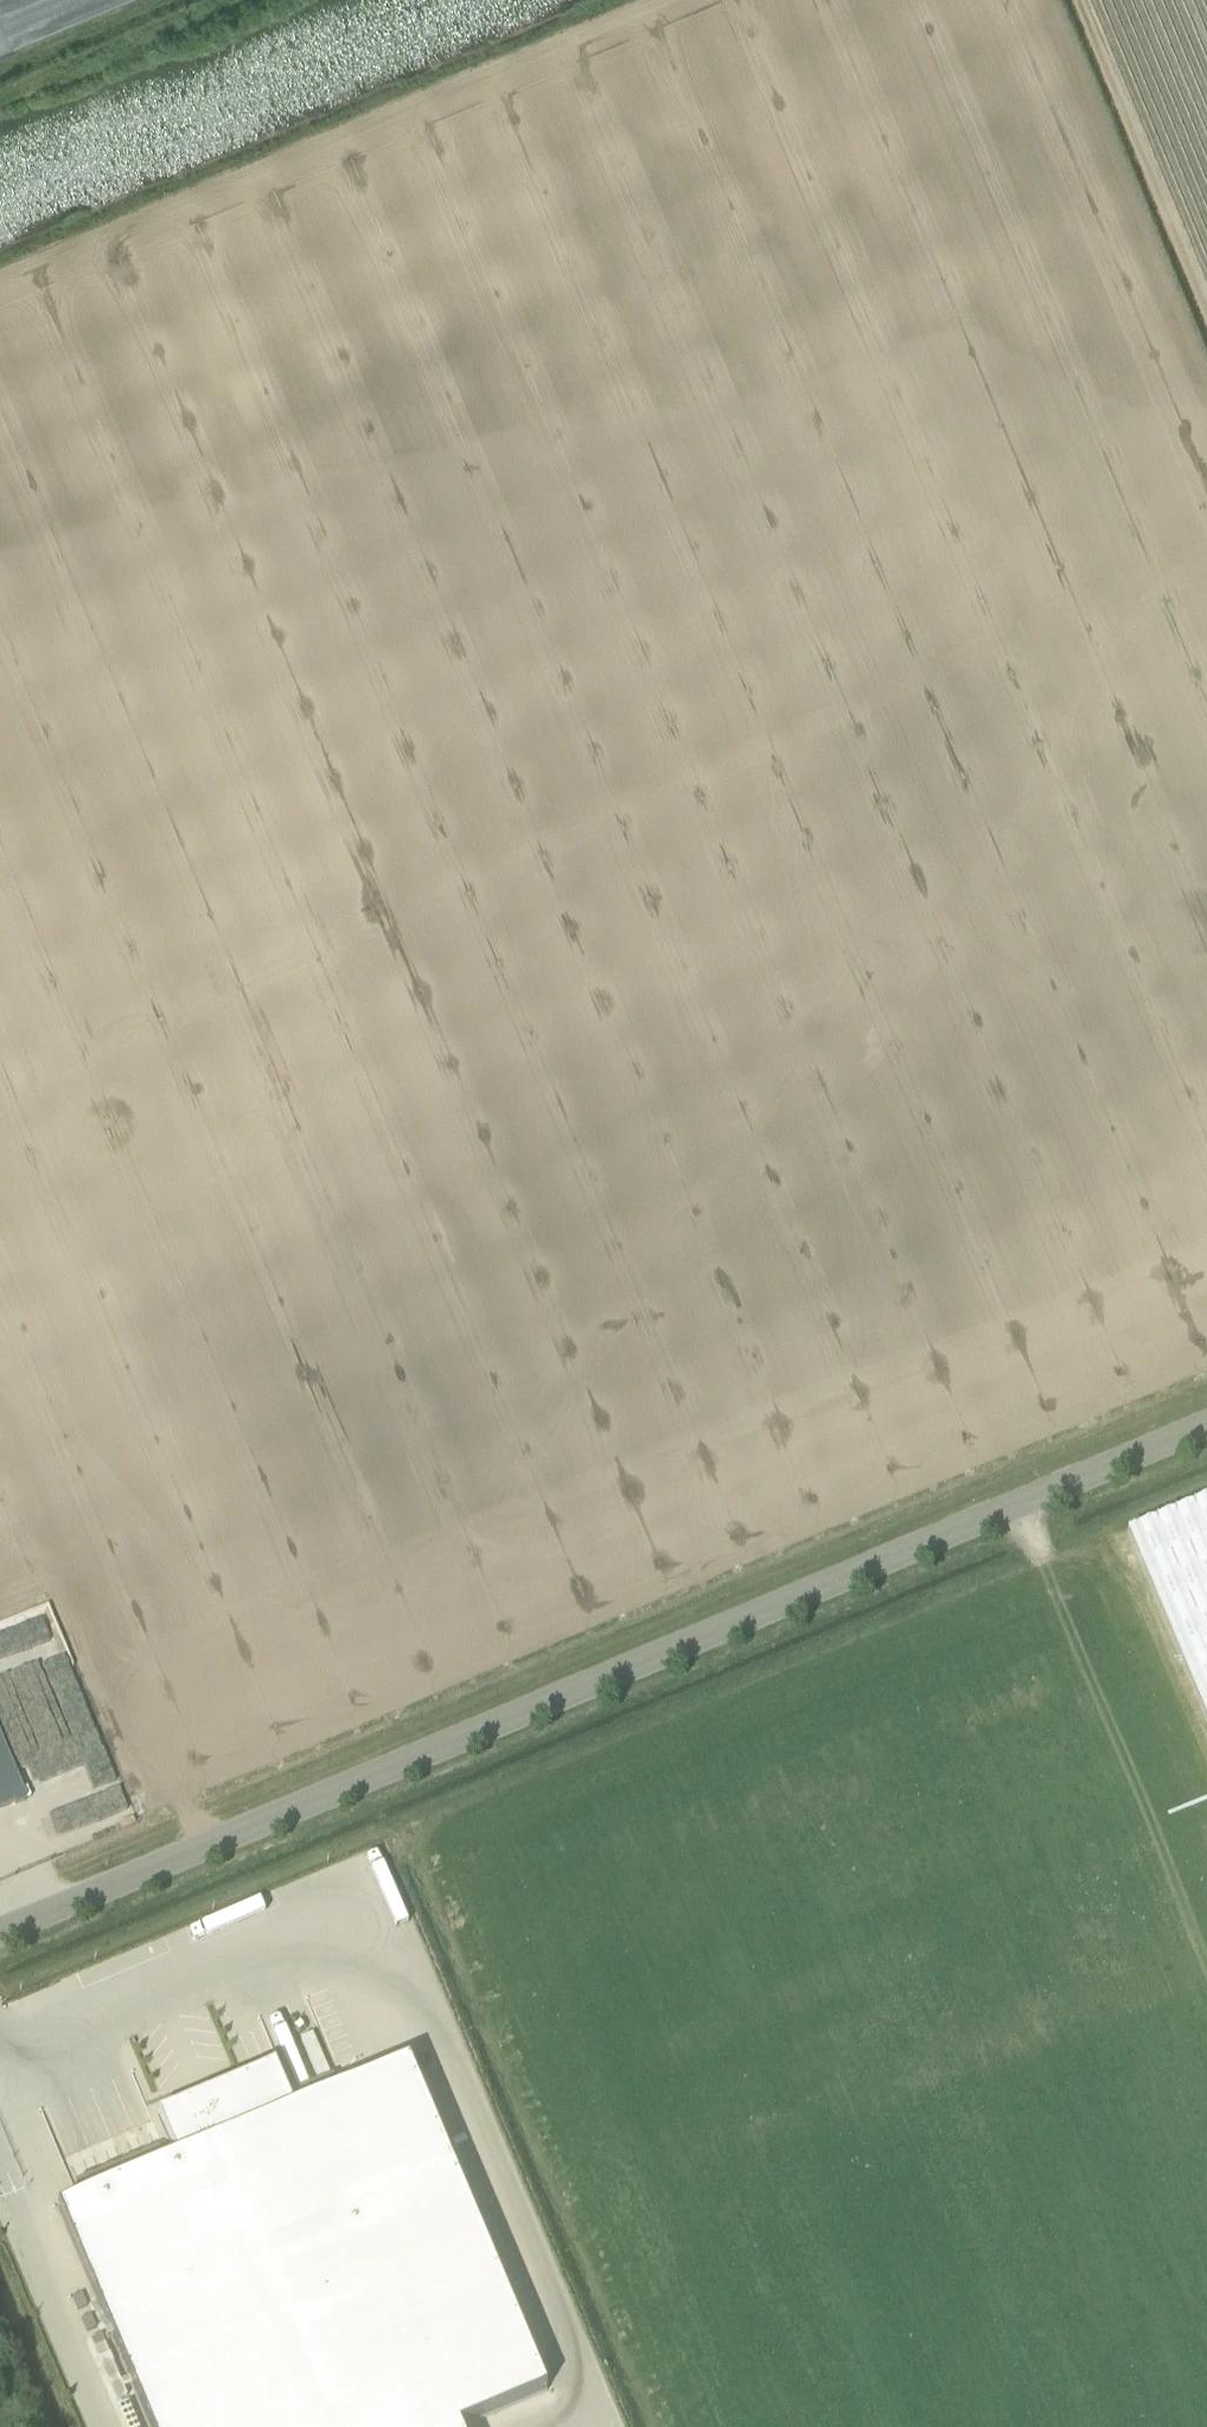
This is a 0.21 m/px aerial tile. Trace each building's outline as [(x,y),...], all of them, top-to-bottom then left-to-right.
[(1123,1533),(1206,1734),(1206,1498),(1123,1533)] [(0,1736),(0,1812),(27,1801),(0,1736)] [(410,2063),(294,2111),(276,2067),(159,2116),(177,2160),(58,2210),(149,2426),(465,2426),(548,2392),(410,2063)] [(91,2342),(117,2402),(129,2397),(103,2337),(91,2342)]
